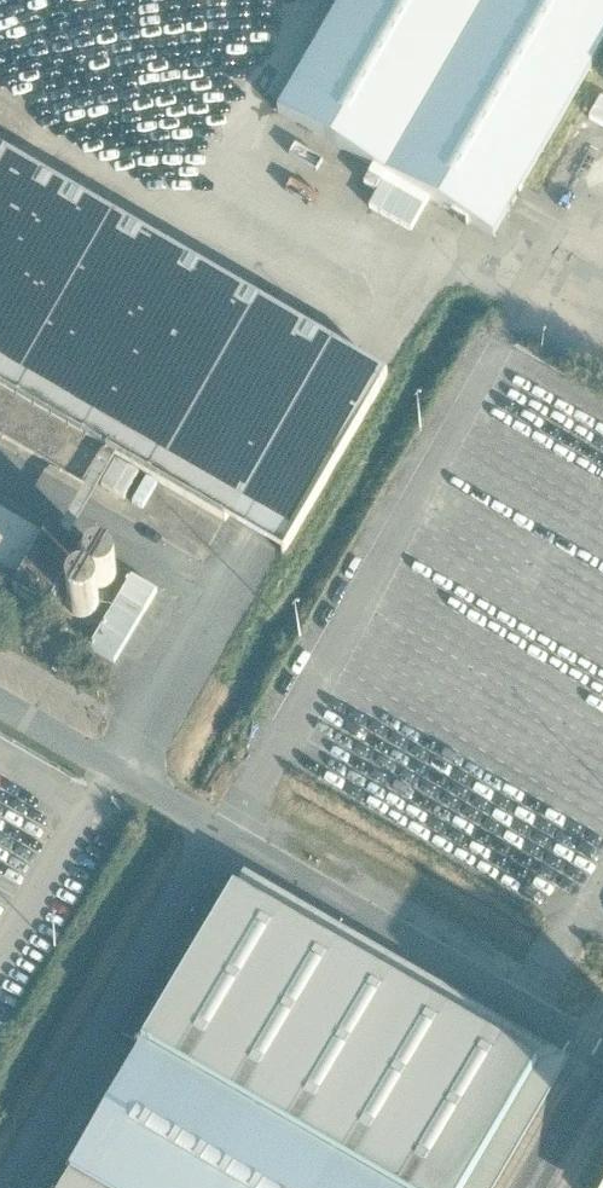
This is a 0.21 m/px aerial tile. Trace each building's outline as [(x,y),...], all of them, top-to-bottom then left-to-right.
[(279,118),(439,209),(558,0),(346,0),(279,118)] [(439,209),(495,241),(602,52),(602,0),(558,0),(439,209)] [(285,541),(379,379),(0,161),(0,377),(285,541)] [(29,604),(65,545),(0,507),(0,586),(29,604)] [(552,1061),(243,883),(66,1187),(478,1187),(552,1061)]
